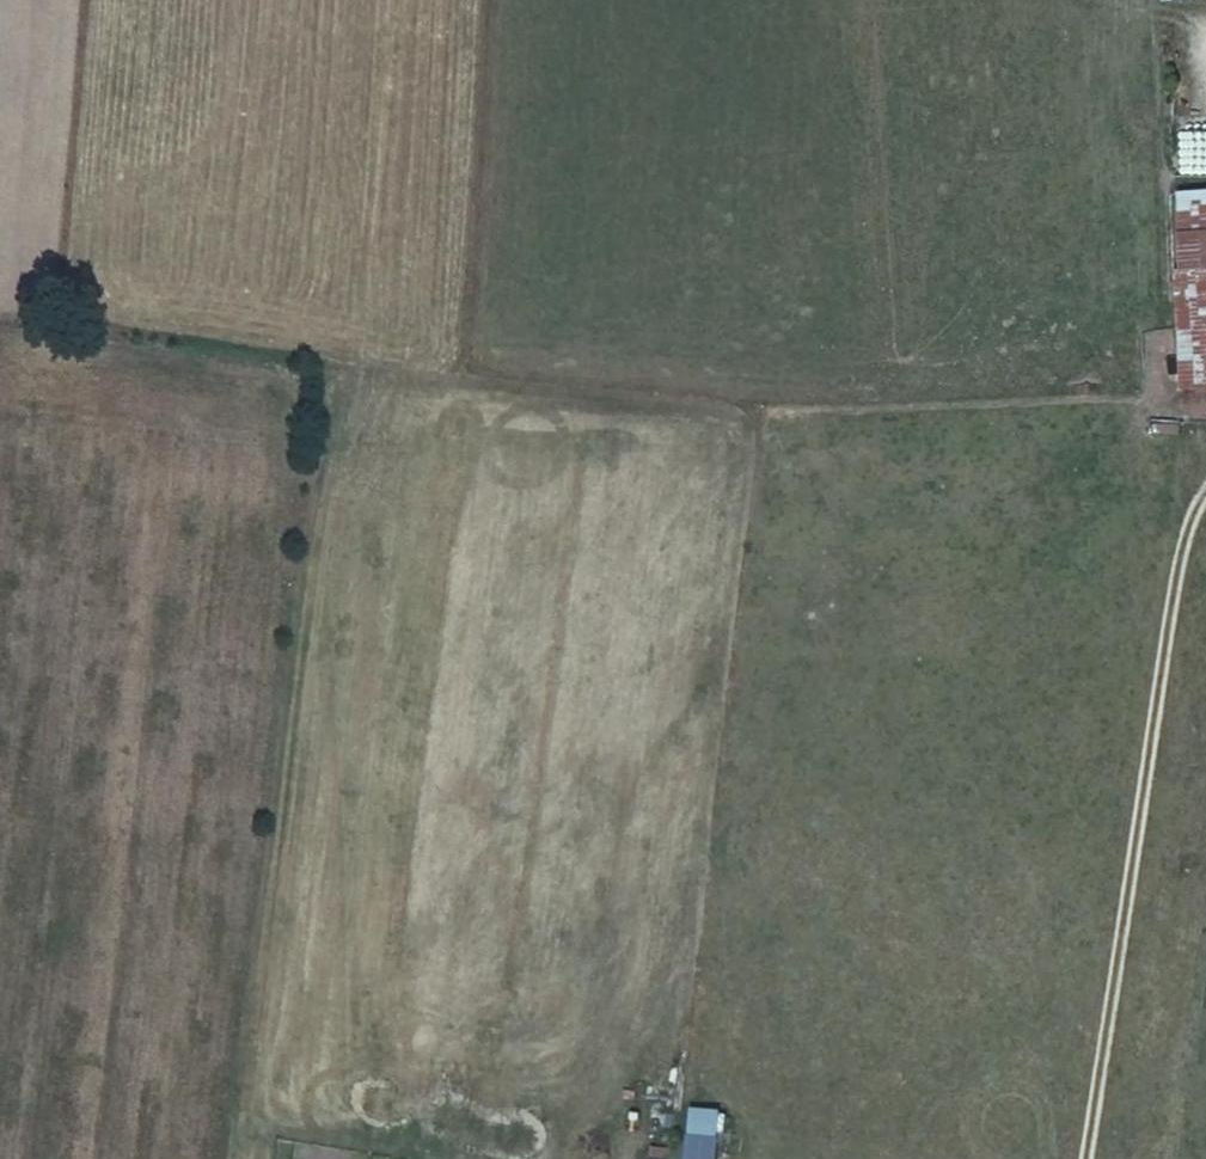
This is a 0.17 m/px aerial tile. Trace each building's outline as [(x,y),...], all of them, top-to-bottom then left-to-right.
[(1186,265),(1205,264),(1205,195),(1184,196),(1186,265)] [(1186,265),(1190,387),(1205,387),(1205,264),(1186,265)] [(719,1112),(685,1110),(683,1158),(717,1158),(719,1112)]
